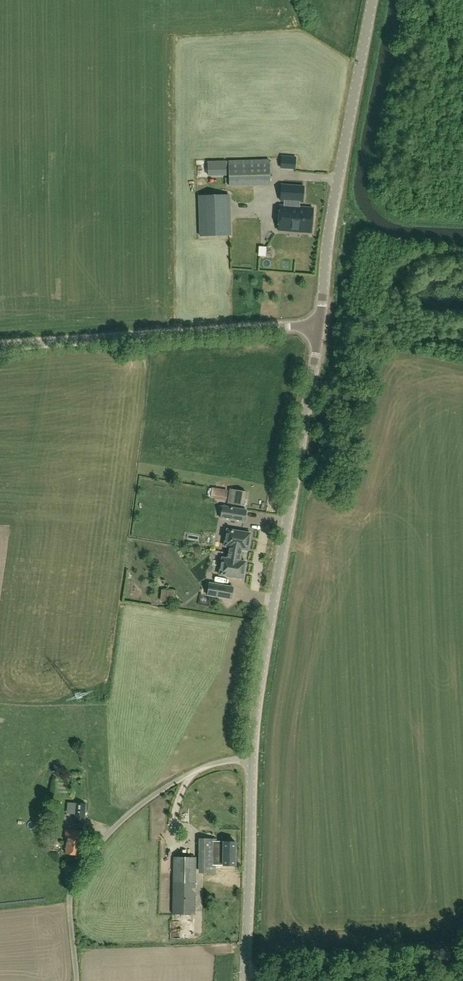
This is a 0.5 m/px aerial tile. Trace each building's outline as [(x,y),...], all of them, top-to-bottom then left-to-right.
[(269,160),(245,161),(228,162),(229,186),(246,185),(270,185),(269,160)] [(208,175),(226,175),(226,161),(207,161),(208,175)] [(304,186),(281,185),(280,200),(288,201),(287,206),(280,206),(278,230),(288,231),(289,225),(301,226),(301,232),(311,233),(313,208),(298,207),(298,202),(302,202),(304,186)] [(200,236),(230,236),(230,195),(200,195),(200,236)] [(226,501),(228,490),(227,490),(212,488),(210,498),(226,501)] [(235,491),(233,505),(247,507),(249,493),(235,491)] [(223,507),(221,519),(244,523),(246,511),(223,507)] [(228,555),(241,557),(242,550),(248,551),(251,534),(227,530),(224,547),(230,548),(228,555)] [(240,562),(241,557),(228,555),(228,560),(222,559),(220,576),(243,580),(246,563),(240,562)] [(226,587),(210,584),(208,596),(224,599),(226,587)] [(173,603),(174,592),(167,591),(166,602),(173,603)] [(76,803),(74,823),(84,824),(86,804),(76,803)] [(66,830),(65,837),(67,838),(66,854),(80,855),(81,839),(83,839),(84,831),(66,830)] [(235,866),(235,842),(216,842),(216,839),(200,838),(200,833),(182,833),(182,846),(203,846),(202,873),(215,873),(216,850),(223,850),(223,865),(235,866)] [(166,890),(173,890),(172,914),(194,915),(196,857),(174,857),(173,880),(166,880),(166,890)] [(163,872),(154,873),(155,880),(164,878),(163,872)]
